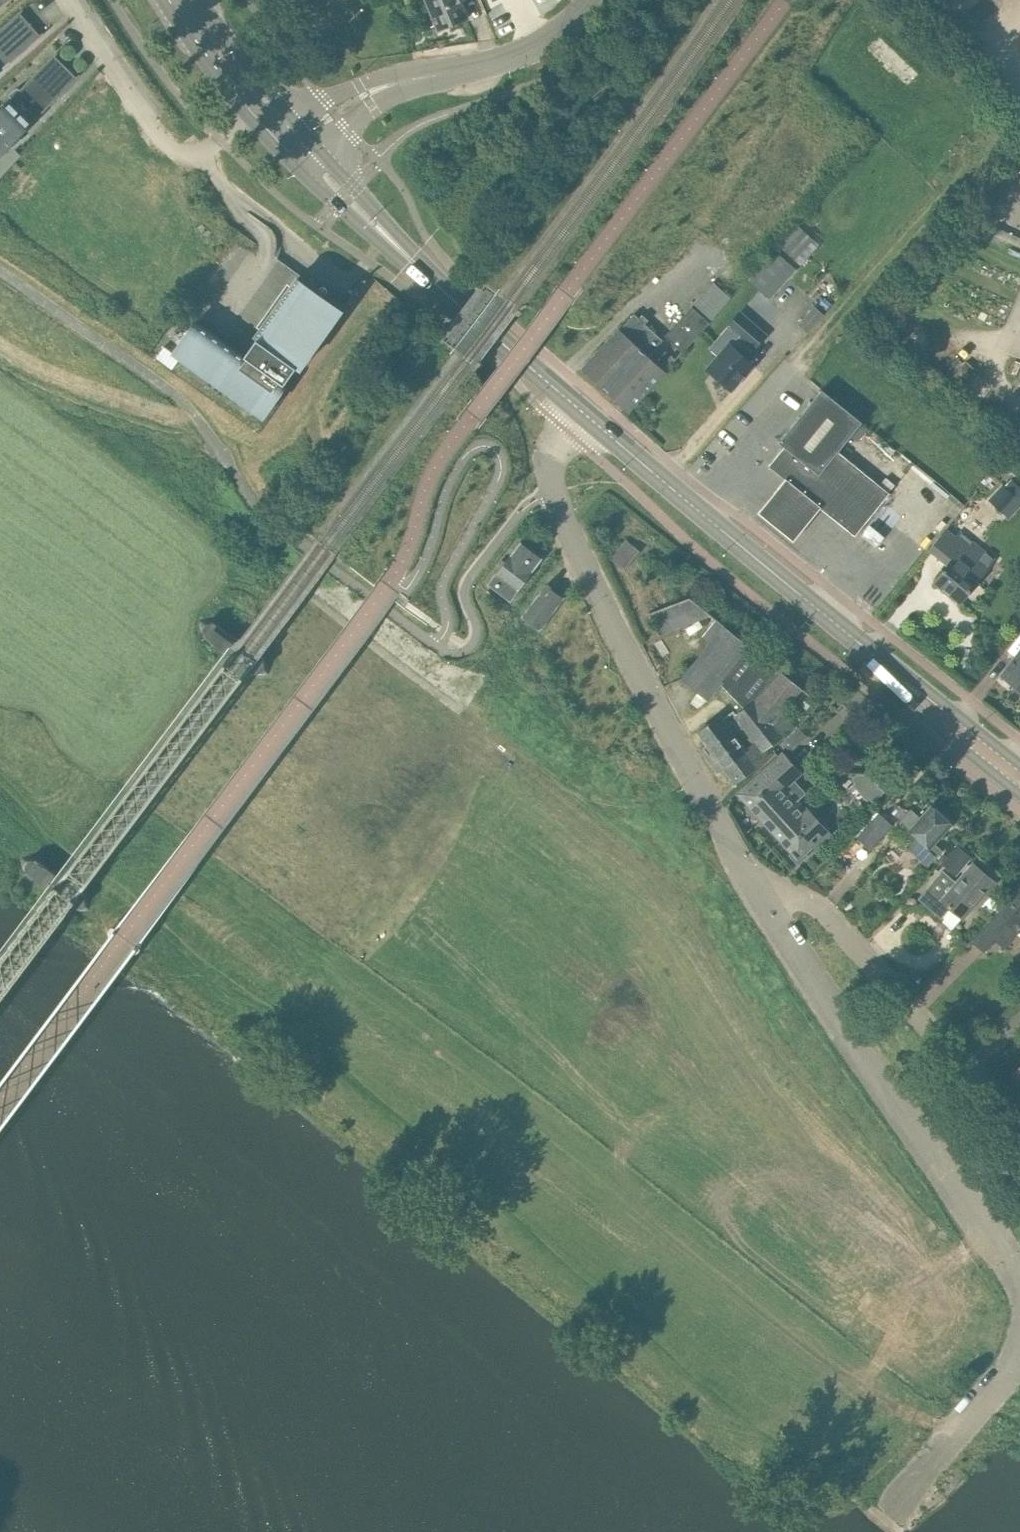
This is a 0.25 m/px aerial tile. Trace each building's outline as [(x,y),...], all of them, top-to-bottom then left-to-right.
[(32,0),(0,28),(0,72),(54,25),(53,23),(40,34),(21,12),(33,2),(32,0)] [(439,30),(468,18),(461,0),(429,0),(427,1),(439,30)] [(0,109),(0,156),(89,66),(88,64),(76,76),(55,55),(67,44),(66,43),(0,109)] [(21,156),(15,150),(0,165),(0,178),(21,156)] [(803,229),(785,250),(795,260),(813,238),(803,229)] [(775,250),(749,280),(771,299),(797,269),(775,250)] [(271,361),(290,375),(296,367),(299,369),(341,310),(297,279),(255,337),(257,339),(244,355),(245,356),(244,357),(264,371),(271,361)] [(683,351),(710,322),(731,298),(713,282),(692,306),(665,335),(683,351)] [(649,355),(650,354),(663,339),(635,313),(584,367),(630,409),(676,359),(671,354),(661,366),(649,355)] [(742,356),(751,345),(754,347),(765,335),(740,313),(709,348),(719,357),(709,369),(731,388),(752,364),(742,356)] [(245,356),(244,355),(244,356),(196,321),(173,352),(263,417),(285,385),(283,384),(288,378),(290,375),(271,361),(264,371),(244,357),(245,356)] [(770,465),(769,465),(770,466),(777,472),(778,472),(786,478),(789,481),(791,479),(823,504),(834,514),(848,525),(857,533),(876,509),(889,493),(895,485),(885,477),(879,485),(838,452),(862,423),(822,391),(779,442),(784,446),(770,464),(770,465)] [(759,505),(794,533),(819,502),(791,479),(789,481),(782,476),(759,505)] [(1002,512),(1016,496),(1002,484),(988,499),(1002,512)] [(995,560),(959,531),(956,536),(947,528),(950,524),(950,523),(930,548),(949,563),(935,580),(961,601),(995,560)] [(612,558),(624,568),(640,549),(627,539),(612,558)] [(543,558),(541,556),(521,541),(505,561),(502,559),(499,563),(502,566),(496,573),(488,584),(504,596),(511,601),(517,592),(516,592),(532,573),(543,558)] [(548,583),(523,615),(540,628),(563,597),(550,587),(551,585),(548,583)] [(669,605),(649,613),(659,635),(678,627),(669,605)] [(264,658),(216,621),(213,620),(209,620),(206,619),(204,619),(202,619),(200,620),(199,620),(199,621),(199,623),(200,626),(201,630),(203,633),(205,636),(253,672),(256,673),(260,674),(264,674),(267,674),(269,674),(270,673),(270,672),(270,671),(270,668),(269,666),(268,663),(266,660),(264,658)] [(789,703),(802,687),(725,625),(682,678),(708,699),(720,684),(744,707),(733,715),(754,741),(742,750),(719,717),(698,732),(714,753),(707,758),(717,771),(724,767),(736,783),(754,768),(769,754),(765,749),(796,726),(784,711),(790,704),(789,703)] [(1002,675),(1014,684),(1014,689),(1019,694),(1019,693),(1019,652),(1002,675)] [(784,754),(746,788),(742,792),(740,793),(759,814),(793,852),(790,854),(798,864),(808,855),(805,852),(813,845),(816,848),(830,835),(827,832),(829,831),(828,830),(831,828),(811,806),(809,809),(808,808),(806,810),(798,800),(806,793),(794,779),(801,772),(784,754)] [(889,777),(890,771),(885,767),(880,769),(879,775),(883,779),(889,777)] [(875,788),(878,785),(867,772),(860,772),(858,772),(851,779),(854,782),(853,783),(863,794),(864,793),(867,796),(875,788)] [(935,843),(952,824),(949,822),(949,818),(945,814),(941,814),(931,805),(920,817),(911,808),(900,820),(919,836),(908,848),(928,866),(943,849),(935,843)] [(852,834),(850,836),(852,837),(854,835),(870,849),(892,824),(875,808),(873,811),(874,812),(864,822),(863,821),(861,824),(862,824),(853,834),(852,834)] [(956,874),(971,857),(957,845),(943,862),(956,874)] [(85,894),(37,858),(34,857),(31,856),(28,855),(26,855),(23,856),(22,856),(21,857),(20,858),(20,859),(21,862),(23,866),(25,870),(27,872),(74,908),(77,909),(81,910),(86,911),(88,911),(90,910),(91,910),(91,908),(91,907),(91,904),(90,903),(89,900),(87,896),(85,894)] [(943,871),(922,895),(944,914),(953,904),(966,915),(994,881),(973,863),(957,883),(943,871)] [(970,940),(984,951),(995,939),(1009,921),(1019,929),(1019,890),(1013,896),(998,911),(970,940)]
